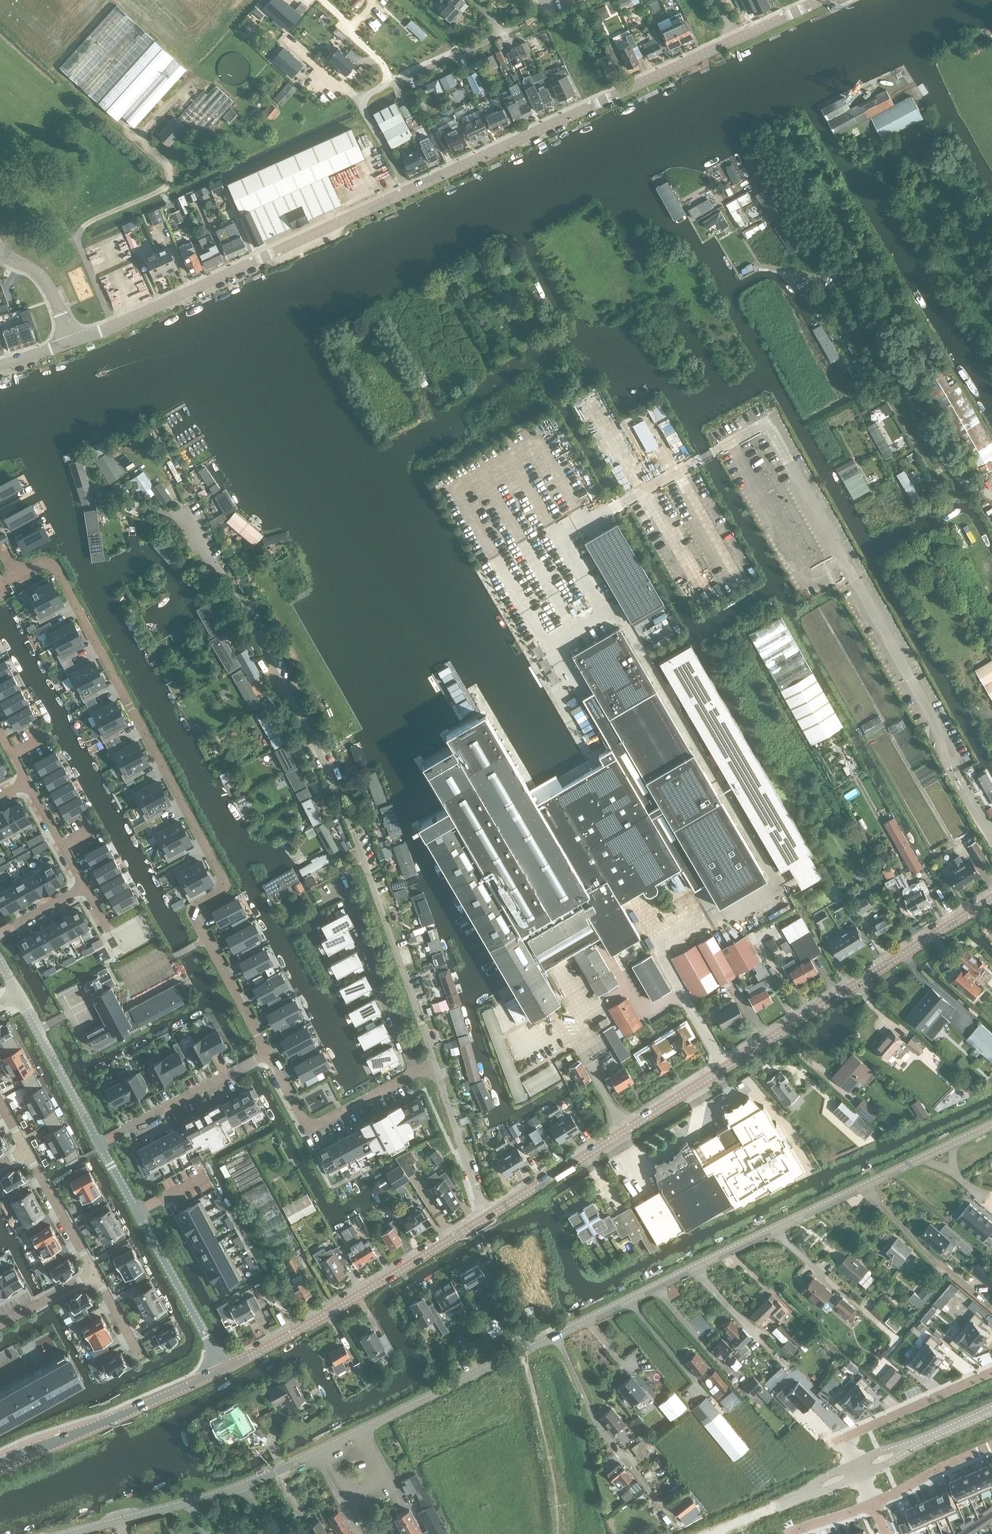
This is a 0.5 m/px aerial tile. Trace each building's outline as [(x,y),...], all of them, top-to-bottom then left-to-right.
[(300,15),(284,0),(270,0),(263,8),(287,29),(300,15)] [(440,1),(446,7),(440,13),(450,21),(460,10),(458,9),(465,1),(463,0),(441,0),(440,1)] [(632,4),(630,0),(616,0),(615,0),(620,9),(632,4)] [(648,4),(651,15),(663,11),(661,7),(676,2),(675,0),(644,0),(645,5),(648,4)] [(754,13),(769,6),(766,0),(743,0),(748,12),(753,10),(754,13)] [(680,12),(668,17),(681,44),(692,38),(683,19),(680,12)] [(668,17),(657,22),(660,30),(669,49),(681,44),(668,17)] [(422,39),(427,34),(410,18),(405,23),(422,39)] [(638,63),(632,48),(637,46),(629,30),(613,38),(627,69),(638,63)] [(148,35),(92,97),(118,120),(122,115),(135,127),(187,69),(185,67),(148,35)] [(540,46),(535,36),(526,40),(531,51),(540,46)] [(649,58),(662,51),(658,43),(657,43),(654,38),(642,44),(649,58)] [(521,56),(531,51),(526,40),(516,45),(521,56)] [(613,62),(619,60),(611,43),(605,45),(605,50),(607,56),(599,59),(607,77),(618,72),(613,62)] [(516,45),(505,50),(509,58),(511,63),(512,65),(523,60),(516,45)] [(290,77),(302,63),(283,47),(272,60),(290,77)] [(338,48),(335,51),(334,51),(332,53),(333,54),(327,60),(345,75),(355,63),(338,48)] [(504,48),(495,52),(500,61),(503,68),(511,63),(509,58),(505,50),(504,49),(504,48)] [(240,84),(244,82),(247,80),(248,78),(249,76),(250,74),(251,72),(251,68),(251,66),(250,64),(249,61),(248,59),(247,58),(245,56),(244,55),(240,53),(235,52),(230,53),(226,54),(222,57),(220,61),(218,66),(218,71),(220,75),(222,79),(226,83),(230,84),(235,85),(240,84)] [(487,70),(497,65),(492,54),(482,58),(487,70)] [(484,89),(475,72),(467,76),(475,93),(484,89)] [(450,74),(440,79),(444,89),(455,84),(450,74)] [(566,74),(550,82),(559,100),(575,93),(566,74)] [(534,83),(536,87),(545,107),(554,102),(543,79),(534,83)] [(443,94),(437,80),(434,81),(436,88),(439,89),(438,91),(439,96),(443,94)] [(282,105),(296,90),(287,82),(273,98),(282,105)] [(545,107),(536,87),(534,83),(525,87),(536,111),(545,107)] [(201,137),(234,102),(215,85),(207,94),(202,90),(179,116),(201,137)] [(520,89),(512,93),(524,117),(532,113),(527,101),(525,102),(524,99),(524,98),(520,89)] [(884,140),(924,118),(911,95),(894,104),(886,89),(850,108),(844,96),(822,108),(837,136),(858,124),(861,130),(874,123),(884,140)] [(515,121),(524,117),(512,93),(503,98),(515,121)] [(493,131),(511,123),(498,96),(491,99),(497,112),(486,117),(493,131)] [(270,119),(278,109),(270,102),(262,112),(270,119)] [(413,137),(395,102),(373,114),(392,148),(413,137)] [(230,124),(239,115),(230,107),(222,117),(230,124)] [(466,144),(452,113),(438,120),(441,128),(432,132),(440,150),(447,147),(448,148),(450,147),(452,151),(466,144)] [(170,146),(186,127),(174,116),(158,134),(170,146)] [(471,142),(489,134),(483,121),(481,122),(479,117),(463,124),(471,142)] [(210,145),(218,137),(211,129),(203,138),(210,145)] [(314,144),(244,175),(226,183),(254,245),(264,241),(263,239),(291,227),(282,206),(285,205),(287,209),(301,202),(308,219),(341,204),(331,181),(328,175),(364,159),(351,132),(316,148),(314,144)] [(429,162),(439,157),(429,136),(419,140),(429,162)] [(418,148),(401,156),(408,171),(425,163),(418,148)] [(734,182),(744,177),(733,157),(723,163),(734,182)] [(190,201),(225,187),(222,178),(187,193),(190,201)] [(684,214),(667,182),(657,188),(674,219),(684,214)] [(757,195),(773,221),(781,216),(765,190),(757,195)] [(708,199),(689,210),(693,218),(712,207),(708,199)] [(282,206),(291,227),(292,229),(309,221),(308,219),(301,202),(287,209),(285,205),(282,206)] [(161,208),(149,213),(154,224),(166,219),(161,208)] [(179,208),(172,212),(178,223),(185,219),(179,208)] [(720,211),(703,221),(707,228),(718,221),(723,229),(729,225),(720,211)] [(234,222),(225,226),(237,253),(244,250),(247,249),(234,222)] [(758,222),(743,230),(747,236),(762,228),(758,222)] [(775,228),(792,253),(800,248),(784,223),(775,228)] [(204,224),(200,226),(202,231),(205,237),(203,238),(214,264),(222,260),(211,234),(210,235),(207,228),(207,229),(204,224)] [(225,226),(216,230),(228,258),(237,253),(225,226)] [(206,267),(214,264),(203,238),(200,239),(205,249),(204,249),(205,252),(200,254),(206,267)] [(191,241),(179,246),(181,251),(184,256),(183,256),(190,272),(202,267),(195,251),(193,246),(191,241)] [(168,246),(156,251),(165,272),(177,267),(174,261),(176,260),(171,248),(169,249),(168,246)] [(145,256),(146,259),(144,260),(149,272),(151,271),(154,277),(165,272),(156,251),(145,256)] [(506,262),(496,269),(500,275),(510,268),(506,262)] [(21,309),(11,313),(23,346),(36,342),(32,329),(36,328),(29,309),(22,311),(21,309)] [(0,315),(0,322),(2,328),(10,351),(23,346),(11,313),(10,311),(0,315)] [(830,341),(822,346),(845,388),(853,383),(830,341)] [(977,478),(984,473),(980,466),(991,459),(991,442),(957,382),(950,386),(941,370),(923,380),(933,396),(930,397),(977,478)] [(645,407),(653,421),(666,414),(659,400),(645,407)] [(886,416),(893,412),(887,402),(880,406),(886,416)] [(671,449),(682,443),(667,416),(656,422),(671,449)] [(646,450),(657,444),(643,417),(631,424),(646,450)] [(875,422),(868,426),(886,458),(893,454),(875,422)] [(90,450),(110,482),(123,474),(104,442),(90,450)] [(913,452),(907,456),(910,462),(916,458),(913,452)] [(70,463),(82,504),(94,500),(81,459),(70,463)] [(854,499),(870,489),(853,459),(836,468),(854,499)] [(205,467),(199,471),(213,493),(220,489),(205,467)] [(919,496),(904,470),(897,474),(912,500),(919,496)] [(22,489),(16,478),(0,486),(0,500),(22,489)] [(159,482),(151,488),(163,504),(171,498),(159,482)] [(779,492),(773,494),(782,517),(788,515),(779,492)] [(235,508),(228,495),(224,498),(221,493),(215,497),(225,514),(235,508)] [(1,522),(4,528),(7,532),(11,530),(36,516),(31,506),(1,522)] [(104,554),(97,510),(85,512),(92,556),(104,554)] [(235,512),(228,522),(254,544),(262,535),(235,512)] [(224,520),(217,526),(220,531),(228,526),(224,520)] [(804,556),(814,550),(797,521),(787,527),(804,556)] [(617,523),(584,542),(631,621),(663,602),(617,523)] [(17,553),(47,537),(42,526),(16,540),(12,542),(14,546),(17,553)] [(262,538),(264,545),(288,538),(286,532),(262,538)] [(962,546),(967,544),(962,533),(958,535),(962,546)] [(161,541),(154,547),(175,569),(180,565),(181,566),(183,565),(161,541)] [(490,559),(481,563),(487,577),(503,569),(500,563),(493,566),(490,559)] [(31,606),(56,593),(50,582),(39,588),(36,583),(29,587),(22,590),(23,591),(26,597),(30,594),(35,603),(31,605),(31,606)] [(62,603),(56,593),(31,606),(40,621),(39,621),(40,622),(53,615),(50,609),(62,603)] [(890,724),(953,844),(970,836),(911,725),(904,725),(897,728),(898,721),(903,721),(837,596),(800,615),(815,643),(819,641),(818,647),(825,647),(829,654),(829,657),(824,656),(831,671),(839,671),(847,687),(855,687),(855,695),(861,695),(861,697),(870,713),(858,719),(860,723),(879,713),(884,722),(895,717),(894,724),(890,724)] [(197,610),(212,636),(222,630),(207,604),(197,610)] [(780,690),(812,672),(781,616),(749,634),(780,690)] [(51,626),(49,622),(42,626),(44,630),(44,631),(45,630),(53,646),(77,632),(72,622),(66,625),(61,628),(58,622),(51,626)] [(599,934),(607,947),(610,952),(639,935),(620,901),(642,889),(644,893),(649,895),(656,891),(657,886),(654,882),(680,866),(694,890),(705,883),(719,907),(766,879),(619,627),(571,655),(599,702),(588,708),(611,747),(598,755),(603,762),(536,801),(502,743),(485,715),(446,734),(468,774),(438,791),(450,810),(419,828),(530,1017),(560,1000),(541,968),(572,950),(592,939),(599,934)] [(77,632),(53,646),(61,661),(61,662),(63,666),(72,661),(70,657),(75,654),(73,650),(72,649),(76,647),(83,643),(77,632)] [(222,634),(211,640),(229,670),(239,664),(222,634)] [(812,852),(690,644),(659,662),(666,674),(669,680),(670,680),(684,705),(684,706),(691,718),(693,720),(747,813),(748,815),(780,869),(781,870),(788,866),(809,854),(812,852)] [(237,653),(251,678),(261,673),(248,647),(237,653)] [(0,663),(0,682),(14,674),(6,660),(0,663)] [(991,698),(991,660),(975,670),(991,698)] [(72,661),(63,666),(65,670),(66,670),(69,676),(74,685),(99,672),(93,662),(85,666),(82,668),(81,665),(79,662),(74,665),(72,661)] [(242,669),(233,674),(253,709),(262,703),(242,669)] [(99,672),(74,685),(74,686),(76,685),(84,700),(83,700),(84,701),(85,700),(87,704),(96,699),(94,695),(96,694),(95,691),(93,689),(96,687),(97,687),(104,683),(99,672)] [(808,739),(840,721),(812,672),(780,690),(808,739)] [(22,689),(14,674),(0,682),(0,698),(2,700),(22,689)] [(10,715),(30,704),(22,689),(2,700),(10,715)] [(96,699),(87,704),(89,708),(88,709),(88,710),(89,709),(92,715),(95,713),(100,723),(96,725),(120,712),(115,701),(106,706),(105,707),(103,707),(103,706),(100,702),(98,703),(96,699)] [(38,719),(30,704),(10,715),(18,731),(38,719)] [(275,747),(283,742),(263,708),(255,713),(275,747)] [(126,722),(120,712),(96,725),(104,740),(103,741),(104,741),(118,734),(115,728),(120,726),(126,722)] [(878,715),(861,725),(867,736),(884,726),(878,715)] [(292,750),(307,743),(303,735),(288,742),(292,750)] [(117,765),(142,752),(136,741),(125,747),(122,742),(108,749),(108,750),(109,750),(117,765)] [(286,771),(297,766),(285,745),(275,750),(286,771)] [(358,745),(351,747),(357,768),(365,766),(358,745)] [(44,777),(63,766),(55,752),(36,762),(44,777)] [(147,762),(142,752),(117,765),(125,780),(125,781),(139,774),(136,768),(139,767),(147,762)] [(354,764),(345,768),(348,777),(357,774),(359,774),(355,764),(354,764)] [(71,781),(63,766),(44,777),(52,792),(71,781)] [(296,767),(286,773),(301,799),(311,794),(296,767)] [(375,771),(366,774),(376,803),(386,800),(375,771)] [(60,806),(79,796),(71,781),(52,792),(60,806)] [(138,805),(163,792),(157,781),(150,785),(146,787),(144,782),(129,789),(130,790),(138,805)] [(163,792),(138,805),(147,820),(146,820),(147,821),(149,825),(161,818),(159,814),(160,814),(158,808),(162,806),(169,802),(163,792)] [(323,808),(329,806),(323,793),(314,797),(317,802),(320,801),(323,808)] [(88,811),(79,796),(60,806),(69,822),(88,811)] [(313,825),(322,820),(310,797),(301,801),(313,825)] [(29,814),(24,806),(22,808),(20,803),(10,808),(9,807),(8,807),(21,830),(31,824),(26,815),(29,814)] [(391,803),(380,807),(390,836),(402,832),(391,803)] [(8,807),(0,811),(0,816),(11,836),(21,830),(8,807)] [(839,812),(826,819),(832,830),(845,823),(839,812)] [(0,816),(0,839),(1,841),(11,836),(0,816)] [(332,816),(325,819),(328,827),(335,824),(332,816)] [(922,867),(902,832),(894,817),(884,823),(892,837),(913,873),(922,867)] [(161,818),(149,825),(152,828),(151,829),(151,830),(152,829),(160,845),(185,831),(179,821),(174,824),(171,825),(169,826),(168,827),(165,821),(164,822),(161,818)] [(323,822),(316,827),(331,853),(338,849),(323,822)] [(312,826),(304,831),(308,838),(316,834),(312,826)] [(190,842),(185,831),(160,845),(161,844),(166,853),(165,854),(168,860),(168,861),(182,853),(179,848),(182,846),(190,842)] [(381,841),(377,843),(378,848),(383,846),(389,844),(390,843),(388,839),(381,841)] [(976,841),(968,846),(983,870),(991,865),(976,841)] [(403,878),(416,873),(405,842),(392,847),(403,878)] [(114,858),(105,843),(86,854),(94,869),(114,858)] [(389,845),(377,849),(380,859),(392,855),(389,845)] [(311,859),(312,861),(299,869),(303,875),(310,871),(311,872),(315,870),(315,868),(316,868),(316,867),(329,859),(326,854),(324,855),(324,854),(318,857),(318,856),(311,859)] [(960,867),(970,882),(981,875),(971,860),(965,864),(959,854),(954,858),(960,867)] [(103,883),(122,873),(114,858),(94,869),(103,883)] [(954,858),(949,861),(955,870),(949,874),(958,889),(970,882),(960,867),(954,858)] [(56,868),(51,859),(41,864),(53,885),(63,880),(60,876),(62,874),(58,867),(56,868)] [(181,884),(206,871),(200,861),(192,865),(189,867),(186,861),(172,869),(173,869),(181,884)] [(53,885),(41,864),(31,870),(44,893),(54,888),(53,885)] [(888,880),(897,874),(893,866),(883,871),(888,880)] [(269,895),(298,879),(292,869),(263,884),(269,895)] [(44,893),(31,870),(22,875),(34,896),(43,891),(44,893)] [(212,882),(206,871),(181,884),(189,900),(190,901),(203,893),(200,888),(212,882)] [(904,893),(904,894),(897,898),(904,910),(910,907),(913,913),(922,908),(910,887),(902,872),(885,882),(887,887),(897,881),(899,886),(903,884),(905,887),(904,889),(903,891),(904,893)] [(130,888),(122,873),(103,883),(111,898),(130,888)] [(311,874),(304,877),(309,886),(316,882),(311,874)] [(24,901),(34,896),(22,875),(13,880),(24,901)] [(15,906),(24,901),(13,880),(12,880),(15,884),(6,889),(4,885),(3,885),(15,906)] [(910,887),(922,908),(931,903),(925,892),(929,890),(923,880),(916,883),(915,883),(911,885),(911,886),(910,887)] [(300,882),(293,885),(297,893),(304,889),(300,882)] [(15,906),(3,885),(0,887),(0,903),(5,912),(11,909),(15,906)] [(138,903),(130,888),(111,898),(119,913),(138,903)] [(424,924),(432,922),(433,919),(431,915),(432,913),(431,911),(429,910),(423,892),(412,896),(422,923),(424,924)] [(858,914),(873,906),(866,895),(852,902),(858,914)] [(243,911),(235,896),(215,906),(219,913),(216,915),(221,923),(243,911)] [(792,900),(779,907),(783,913),(778,915),(783,924),(800,915),(792,900)] [(844,901),(837,904),(840,909),(847,905),(844,901)] [(351,922),(350,922),(343,908),(335,912),(338,919),(323,926),(329,937),(321,941),(322,941),(323,941),(347,928),(354,924),(353,923),(352,924),(351,922)] [(88,920),(83,912),(81,914),(79,909),(69,914),(80,936),(81,936),(80,934),(89,928),(85,922),(88,920)] [(876,918),(871,921),(878,934),(894,925),(886,911),(878,916),(877,913),(874,915),(876,918)] [(80,936),(69,914),(59,920),(71,941),(80,936)] [(822,914),(815,918),(818,923),(825,919),(822,914)] [(246,916),(232,923),(235,929),(249,922),(246,916)] [(800,963),(808,978),(818,972),(811,959),(822,952),(818,945),(801,917),(782,928),(790,942),(791,942),(803,961),(800,963)] [(71,941),(59,920),(50,925),(61,946),(71,941)] [(259,936),(251,920),(249,922),(235,929),(229,932),(230,935),(228,936),(234,949),(259,936)] [(841,933),(834,937),(833,936),(828,939),(840,959),(866,943),(854,923),(849,926),(850,928),(846,930),(845,928),(840,932),(841,933)] [(61,946),(50,925),(40,930),(52,951),(51,949),(60,944),(61,946)] [(328,951),(343,943),(347,950),(355,945),(347,931),(348,930),(347,928),(323,941),(328,951)] [(424,932),(436,966),(446,963),(437,938),(435,939),(431,929),(424,932)] [(52,951),(40,930),(31,935),(42,957),(52,951)] [(736,975),(713,934),(671,958),(693,998),(736,975)] [(42,957),(31,935),(27,938),(26,937),(21,940),(22,943),(33,962),(42,957)] [(776,935),(764,942),(769,951),(781,944),(776,935)] [(641,937),(622,948),(652,1000),(671,989),(641,937)] [(617,983),(592,939),(572,950),(590,980),(598,994),(617,983)] [(787,940),(782,943),(787,952),(792,950),(787,940)] [(256,944),(243,951),(245,956),(259,949),(256,944)] [(271,962),(262,947),(259,949),(245,956),(242,957),(244,960),(241,961),(248,974),(271,962)] [(356,950),(330,964),(331,965),(332,964),(337,974),(352,967),(356,973),(364,969),(356,954),(357,954),(356,952),(357,951),(356,950)] [(952,981),(969,995),(978,985),(966,975),(970,971),(976,976),(986,965),(979,958),(977,959),(966,950),(957,959),(966,967),(962,971),(961,971),(952,981)] [(788,974),(791,971),(799,983),(808,978),(800,963),(797,964),(794,959),(783,965),(788,974)] [(753,985),(764,1005),(772,1000),(764,986),(769,984),(766,978),(770,976),(762,961),(754,966),(758,972),(755,974),(759,982),(753,985)] [(108,970),(106,967),(97,971),(99,975),(108,970)] [(449,970),(439,973),(451,1007),(460,1004),(449,970)] [(286,987),(278,971),(264,979),(256,983),(258,986),(255,987),(262,1000),(286,987)] [(260,975),(253,979),(255,983),(256,983),(264,979),(261,974),(260,975)] [(365,974),(339,988),(340,988),(341,988),(346,998),(361,990),(365,997),(373,992),(365,978),(366,977),(364,975),(366,975),(365,974)] [(91,1030),(84,1034),(90,1045),(95,1043),(97,1048),(118,1037),(118,1038),(130,1031),(139,1026),(139,1027),(140,1026),(142,1025),(146,1023),(147,1023),(184,1003),(182,998),(188,995),(181,981),(137,1004),(130,1008),(124,1011),(122,1006),(123,1005),(123,1004),(121,1005),(118,999),(120,999),(119,998),(118,999),(115,993),(116,992),(116,991),(114,992),(111,986),(116,984),(111,977),(100,983),(97,976),(86,982),(93,996),(90,997),(90,998),(92,998),(95,1003),(93,1004),(93,1005),(95,1004),(98,1009),(96,1010),(97,1011),(98,1010),(101,1015),(100,1016),(100,1017),(102,1016),(105,1022),(99,1026),(99,1025),(98,1025),(98,1026),(92,1029),(92,1028),(91,1029),(91,1030)] [(751,993),(748,995),(756,1009),(764,1005),(753,985),(750,987),(749,985),(745,987),(746,989),(748,988),(751,993)] [(934,990),(933,990),(931,989),(908,1016),(931,1036),(955,1008),(934,990)] [(300,1013),(292,997),(270,1009),(271,1012),(269,1013),(276,1026),(300,1013)] [(277,1005),(282,1002),(279,997),(274,999),(277,1005)] [(374,997),(348,1011),(349,1012),(350,1011),(355,1022),(370,1014),(374,1021),(382,1016),(374,1002),(375,1001),(373,999),(375,998),(374,997)] [(445,999),(431,1003),(434,1012),(448,1007),(449,1007),(446,998),(445,999)] [(624,1034),(641,1024),(626,998),(609,1008),(624,1034)] [(736,1003),(715,1014),(722,1028),(743,1016),(736,1003)] [(450,1009),(460,1045),(470,1042),(459,1006),(450,1009)] [(483,1009),(511,1098),(562,1082),(557,1064),(517,1077),(495,1006),(483,1009)] [(607,1017),(598,1022),(601,1027),(610,1022),(607,1017)] [(383,1021),(357,1035),(358,1036),(359,1035),(364,1045),(379,1037),(383,1044),(391,1039),(384,1028),(382,1025),(384,1024),(382,1022),(384,1022),(383,1021)] [(3,1047),(16,1039),(7,1022),(3,1024),(2,1022),(0,1023),(0,1041),(3,1047)] [(980,1023),(966,1039),(991,1062),(991,1033),(980,1023)] [(312,1040),(303,1024),(284,1035),(285,1038),(282,1039),(289,1051),(312,1040)] [(675,1050),(678,1049),(683,1057),(695,1050),(679,1024),(672,1028),(678,1037),(672,1040),(673,1041),(670,1042),(675,1050)] [(606,1035),(614,1030),(612,1025),(603,1030),(606,1035)] [(209,1054),(225,1045),(217,1030),(201,1039),(209,1054)] [(901,1057),(909,1048),(910,1047),(919,1054),(923,1049),(911,1038),(907,1043),(904,1041),(904,1040),(892,1030),(875,1049),(887,1060),(893,1053),(897,1057),(901,1057)] [(623,1043),(619,1037),(617,1034),(607,1040),(613,1049),(623,1043)] [(5,1062),(1,1064),(5,1071),(27,1058),(21,1047),(21,1048),(16,1039),(3,1047),(8,1055),(2,1058),(5,1062)] [(209,1054),(201,1039),(187,1046),(189,1049),(185,1051),(188,1057),(192,1055),(196,1063),(210,1056),(209,1054)] [(649,1066),(652,1065),(658,1073),(670,1066),(654,1040),(647,1044),(652,1053),(647,1056),(647,1057),(645,1058),(649,1066)] [(177,1051),(161,1060),(170,1075),(186,1066),(181,1058),(185,1056),(177,1042),(173,1044),(177,1051)] [(375,1051),(372,1044),(365,1047),(368,1054),(375,1051)] [(470,1044),(460,1046),(470,1081),(480,1078),(470,1044)] [(386,1048),(366,1058),(367,1059),(368,1059),(373,1069),(388,1061),(392,1068),(395,1066),(398,1070),(403,1067),(400,1062),(400,1063),(391,1049),(393,1048),(391,1046),(392,1045),(386,1048)] [(328,1064),(319,1049),(297,1061),(299,1064),(296,1065),(303,1077),(328,1064)] [(618,1055),(621,1060),(630,1055),(627,1050),(618,1055)] [(834,1077),(849,1090),(863,1074),(864,1075),(867,1078),(873,1071),(853,1054),(834,1077)] [(27,1058),(5,1071),(9,1077),(12,1075),(14,1080),(20,1077),(24,1085),(38,1078),(33,1069),(27,1058)] [(161,1060),(148,1067),(157,1084),(171,1077),(170,1075),(161,1060)] [(580,1061),(570,1067),(580,1085),(590,1079),(580,1061)] [(114,1066),(110,1068),(114,1076),(118,1073),(114,1066)] [(625,1066),(609,1076),(617,1089),(633,1080),(625,1066)] [(798,1094),(789,1082),(780,1070),(767,1080),(785,1103),(798,1094)] [(140,1071),(136,1073),(122,1081),(130,1096),(131,1098),(132,1098),(145,1091),(144,1088),(148,1086),(140,1071)] [(29,1093),(23,1097),(29,1107),(49,1097),(43,1085),(42,1086),(38,1078),(24,1085),(29,1093)] [(114,1104),(130,1096),(122,1081),(106,1089),(114,1104)] [(483,1081),(473,1085),(483,1110),(493,1106),(483,1081)] [(462,1091),(470,1088),(468,1083),(460,1085),(462,1091)] [(249,1090),(239,1095),(251,1117),(261,1112),(249,1090)] [(239,1095),(230,1100),(242,1122),(251,1117),(239,1095)] [(49,1097),(29,1107),(36,1118),(41,1115),(46,1124),(59,1116),(54,1108),(55,1108),(49,1097)] [(410,1102),(420,1120),(428,1115),(419,1098),(410,1102)] [(833,1111),(849,1125),(859,1114),(843,1099),(833,1111)] [(871,1121),(879,1112),(864,1099),(856,1108),(871,1121)] [(919,1099),(911,1104),(921,1119),(929,1114),(919,1099)] [(230,1100),(222,1105),(221,1105),(234,1129),(235,1129),(234,1127),(242,1122),(230,1100)] [(410,1102),(401,1107),(413,1129),(422,1124),(420,1120),(410,1102)] [(222,1105),(221,1103),(209,1109),(204,1111),(205,1114),(201,1116),(199,1114),(195,1116),(183,1123),(184,1125),(197,1149),(209,1143),(212,1149),(226,1141),(223,1135),(234,1129),(221,1105),(222,1105)] [(557,1104),(551,1107),(555,1113),(561,1110),(557,1104)] [(376,1120),(375,1118),(362,1125),(363,1127),(375,1149),(376,1151),(388,1145),(391,1151),(405,1144),(402,1138),(414,1131),(413,1129),(401,1107),(400,1105),(387,1112),(388,1114),(384,1116),(385,1119),(381,1121),(380,1118),(376,1120)] [(549,1116),(555,1113),(551,1107),(546,1111),(549,1116)] [(569,1135),(579,1128),(571,1114),(561,1121),(569,1135)] [(866,1139),(870,1134),(875,1128),(859,1114),(849,1125),(866,1139)] [(47,1139),(44,1141),(47,1148),(70,1135),(64,1124),(63,1125),(59,1116),(46,1124),(50,1132),(45,1135),(47,1139)] [(883,1118),(879,1125),(886,1128),(890,1122),(883,1118)] [(559,1141),(569,1135),(561,1121),(550,1127),(559,1141)] [(508,1127),(513,1136),(520,1132),(515,1123),(508,1127)] [(654,1170),(658,1186),(661,1185),(661,1188),(634,1204),(638,1212),(650,1232),(657,1244),(664,1240),(665,1241),(670,1236),(671,1236),(678,1234),(677,1232),(684,1228),(685,1230),(731,1202),(735,1207),(742,1203),(743,1205),(748,1200),(749,1199),(756,1197),(755,1195),(769,1187),(756,1165),(758,1163),(752,1158),(747,1148),(745,1140),(743,1141),(732,1123),(692,1146),(686,1140),(673,1154),(674,1156),(666,1160),(665,1159),(654,1162),(656,1170),(654,1170)] [(184,1125),(175,1130),(187,1152),(187,1151),(196,1147),(197,1149),(184,1125)] [(527,1131),(540,1151),(548,1147),(536,1126),(527,1131)] [(366,1154),(375,1149),(363,1127),(354,1132),(366,1154)] [(187,1152),(175,1130),(166,1134),(178,1156),(187,1152)] [(527,1131),(519,1136),(531,1156),(540,1151),(527,1131)] [(345,1137),(354,1155),(357,1159),(366,1154),(354,1132),(345,1137)] [(178,1156),(166,1134),(157,1139),(169,1161),(178,1156)] [(70,1135),(47,1148),(48,1148),(51,1146),(57,1157),(62,1154),(67,1162),(80,1155),(76,1146),(71,1138),(70,1135)] [(346,1159),(354,1155),(345,1137),(337,1141),(346,1159)] [(507,1143),(504,1138),(499,1141),(502,1146),(507,1143)] [(169,1161),(157,1139),(148,1144),(160,1166),(169,1161)] [(348,1164),(346,1159),(337,1141),(327,1146),(339,1169),(348,1164)] [(502,1146),(499,1141),(493,1145),(497,1149),(502,1146)] [(139,1149),(151,1171),(160,1166),(148,1144),(139,1149)] [(327,1146),(318,1151),(324,1163),(322,1164),(327,1175),(330,1173),(330,1174),(339,1169),(327,1146)] [(518,1148),(508,1154),(516,1168),(526,1162),(518,1148)] [(443,1159),(436,1149),(430,1154),(438,1163),(443,1159)] [(397,1157),(401,1164),(408,1175),(414,1171),(409,1162),(415,1158),(409,1150),(397,1157)] [(507,1155),(497,1161),(506,1175),(516,1169),(507,1155)] [(202,1163),(197,1165),(202,1175),(207,1173),(202,1163)] [(89,1170),(86,1164),(75,1170),(78,1176),(70,1180),(76,1192),(77,1191),(95,1181),(96,1181),(89,1170)] [(395,1187),(402,1183),(410,1178),(408,1175),(401,1164),(386,1173),(395,1187)] [(278,1247),(293,1274),(299,1270),(297,1266),(302,1263),(297,1254),(296,1255),(294,1251),(300,1248),(295,1239),(256,1166),(233,1178),(272,1251),(278,1247)] [(6,1198),(20,1190),(17,1184),(25,1180),(19,1168),(15,1170),(14,1168),(3,1175),(4,1177),(0,1179),(0,1187),(3,1192),(6,1198)] [(452,1182),(445,1171),(434,1178),(437,1183),(430,1187),(436,1196),(434,1197),(438,1204),(440,1203),(446,1212),(445,1212),(446,1212),(460,1203),(459,1203),(448,1185),(452,1182)] [(104,1198),(95,1181),(77,1191),(83,1202),(90,1197),(94,1203),(104,1198)] [(23,1195),(20,1190),(6,1198),(10,1196),(19,1212),(37,1202),(31,1191),(23,1195)] [(317,1211),(307,1193),(282,1206),(292,1224),(317,1211)] [(421,1228),(431,1222),(420,1204),(414,1208),(413,1206),(414,1205),(411,1199),(407,1201),(406,1200),(404,1201),(421,1228)] [(968,1200),(954,1218),(983,1241),(991,1230),(991,1220),(968,1200)] [(201,1201),(179,1212),(184,1222),(182,1223),(183,1223),(206,1211),(201,1201)] [(402,1211),(396,1215),(399,1220),(401,1219),(411,1235),(421,1228),(404,1201),(402,1202),(403,1204),(399,1207),(402,1211)] [(43,1213),(37,1202),(19,1212),(28,1228),(24,1230),(24,1231),(39,1223),(35,1217),(43,1213)] [(583,1238),(597,1229),(601,1227),(605,1233),(616,1227),(615,1226),(621,1222),(633,1242),(641,1237),(650,1232),(638,1212),(635,1214),(630,1206),(629,1207),(630,1209),(618,1216),(617,1214),(611,1218),(609,1214),(602,1218),(592,1202),(569,1215),(583,1238)] [(92,1219),(98,1230),(116,1219),(107,1203),(96,1208),(100,1214),(92,1219)] [(206,1211),(183,1223),(188,1233),(211,1220),(206,1211)] [(392,1226),(381,1233),(390,1247),(401,1240),(396,1231),(401,1228),(394,1218),(389,1221),(392,1226)] [(126,1236),(116,1219),(98,1230),(104,1241),(112,1236),(115,1242),(126,1236)] [(211,1220),(188,1233),(190,1232),(195,1241),(216,1230),(211,1220)] [(42,1229),(39,1223),(24,1231),(28,1237),(31,1235),(37,1245),(34,1247),(34,1248),(56,1235),(50,1224),(42,1229)] [(931,1223),(921,1235),(921,1236),(938,1250),(939,1251),(940,1252),(941,1250),(945,1245),(951,1249),(961,1237),(961,1236),(961,1237),(946,1224),(940,1231),(932,1223),(931,1223)] [(375,1256),(375,1254),(376,1254),(367,1240),(363,1243),(361,1240),(362,1240),(357,1231),(356,1232),(352,1225),(347,1228),(366,1260),(370,1257),(371,1258),(375,1256)] [(363,1262),(366,1260),(347,1228),(342,1231),(353,1249),(348,1251),(357,1266),(358,1265),(360,1266),(363,1264),(363,1262)] [(200,1251),(217,1241),(212,1232),(216,1230),(195,1241),(200,1251)] [(641,1237),(650,1252),(659,1247),(657,1244),(650,1232),(641,1237)] [(56,1235),(34,1248),(40,1258),(43,1264),(57,1256),(54,1251),(62,1246),(56,1236),(56,1235)] [(903,1264),(901,1263),(912,1250),(897,1238),(886,1251),(888,1252),(885,1255),(892,1261),(900,1268),(903,1264)] [(217,1241),(200,1251),(205,1260),(226,1249),(226,1248),(221,1239),(217,1241)] [(119,1268),(138,1258),(132,1247),(128,1241),(118,1247),(121,1253),(113,1257),(119,1268)] [(333,1282),(339,1278),(345,1275),(340,1266),(348,1262),(338,1245),(332,1249),(331,1247),(326,1251),(323,1247),(313,1253),(321,1267),(323,1265),(333,1282)] [(344,1246),(340,1249),(343,1254),(347,1260),(350,1258),(351,1258),(344,1246)] [(226,1249),(205,1260),(210,1269),(208,1270),(208,1271),(231,1258),(226,1249)] [(867,1269),(850,1253),(839,1266),(856,1281),(867,1269)] [(60,1262),(57,1256),(43,1264),(46,1270),(52,1281),(56,1279),(60,1277),(61,1279),(72,1273),(71,1271),(74,1269),(68,1258),(60,1262)] [(146,1275),(138,1258),(119,1268),(125,1279),(133,1275),(136,1281),(146,1275)] [(231,1258),(208,1271),(213,1280),(237,1268),(231,1258)] [(478,1263),(460,1275),(462,1278),(467,1287),(477,1281),(484,1293),(492,1288),(486,1278),(485,1276),(478,1263)] [(24,1279),(18,1267),(16,1269),(14,1265),(3,1271),(1,1267),(15,1292),(18,1291),(16,1288),(24,1283),(22,1280),(24,1279)] [(978,1276),(991,1287),(991,1285),(991,1271),(986,1266),(978,1276)] [(1,1267),(0,1267),(0,1290),(3,1295),(10,1291),(12,1294),(15,1292),(1,1267)] [(237,1268),(213,1280),(213,1281),(215,1279),(220,1289),(242,1278),(237,1268)] [(295,1284),(292,1286),(300,1300),(312,1294),(304,1279),(303,1279),(300,1273),(291,1278),(295,1284)] [(814,1278),(803,1290),(821,1306),(832,1293),(814,1278)] [(134,1296),(140,1307),(159,1296),(150,1280),(139,1285),(142,1291),(134,1296)] [(458,1295),(450,1280),(442,1285),(456,1310),(464,1305),(458,1295)] [(951,1281),(934,1302),(941,1308),(959,1287),(951,1281)] [(261,1295),(265,1292),(259,1284),(255,1287),(261,1295)] [(456,1310),(442,1285),(433,1290),(442,1305),(441,1305),(447,1316),(456,1310)] [(914,1291),(908,1298),(919,1307),(932,1292),(930,1290),(925,1286),(918,1294),(914,1291)] [(85,1306),(93,1302),(86,1291),(83,1293),(82,1291),(70,1297),(72,1299),(68,1301),(65,1303),(71,1314),(74,1320),(88,1312),(85,1306)] [(255,1314),(254,1311),(261,1307),(254,1294),(241,1302),(238,1297),(236,1299),(246,1318),(255,1314)] [(168,1313),(159,1296),(140,1307),(147,1318),(154,1313),(158,1319),(168,1313)] [(421,1327),(434,1319),(443,1334),(449,1331),(435,1306),(430,1309),(422,1297),(417,1300),(416,1299),(412,1302),(413,1303),(411,1304),(419,1317),(417,1319),(421,1327)] [(777,1299),(774,1303),(768,1297),(759,1306),(774,1319),(776,1316),(779,1320),(788,1311),(777,1299)] [(843,1297),(835,1306),(851,1319),(858,1310),(843,1297)] [(238,1323),(246,1318),(236,1299),(233,1300),(235,1305),(230,1307),(227,1301),(217,1307),(222,1318),(233,1313),(238,1323)] [(774,1319),(759,1306),(750,1314),(759,1323),(764,1318),(770,1323),(774,1319)] [(286,1322),(282,1314),(280,1311),(276,1313),(282,1324),(286,1322)] [(975,1312),(962,1327),(981,1343),(982,1343),(981,1342),(989,1333),(979,1325),(984,1319),(975,1312)] [(74,1321),(68,1324),(71,1330),(81,1325),(82,1327),(88,1338),(107,1327),(101,1316),(93,1321),(90,1315),(79,1321),(78,1318),(74,1320),(74,1321)] [(890,1316),(885,1321),(897,1331),(901,1326),(890,1316)] [(171,1318),(160,1324),(164,1330),(156,1334),(156,1335),(153,1337),(159,1348),(162,1345),(162,1346),(166,1344),(167,1346),(178,1339),(177,1337),(181,1335),(171,1318)] [(730,1319),(723,1327),(733,1337),(732,1339),(739,1346),(750,1335),(743,1328),(741,1330),(730,1319)] [(808,1324),(803,1328),(809,1334),(814,1329),(815,1328),(809,1322),(808,1324)] [(113,1338),(107,1328),(107,1327),(88,1338),(94,1348),(90,1350),(94,1356),(108,1349),(105,1343),(113,1338)] [(962,1327),(949,1342),(958,1349),(963,1344),(973,1353),(981,1343),(962,1327)] [(362,1339),(359,1342),(362,1347),(366,1346),(371,1355),(374,1360),(386,1353),(388,1356),(396,1352),(386,1335),(380,1339),(379,1337),(374,1330),(371,1328),(367,1330),(368,1333),(361,1338),(362,1339)] [(936,1329),(933,1332),(939,1337),(942,1334),(936,1329)] [(796,1331),(790,1338),(799,1346),(805,1340),(796,1331)] [(931,1334),(918,1349),(937,1365),(945,1356),(935,1347),(940,1342),(931,1334)] [(731,1348),(721,1338),(712,1347),(729,1365),(736,1357),(729,1350),(731,1348)] [(779,1348),(788,1357),(798,1348),(788,1338),(779,1348)] [(347,1360),(352,1357),(344,1344),(329,1353),(335,1363),(332,1364),(333,1367),(333,1368),(337,1374),(345,1369),(347,1367),(342,1360),(346,1358),(347,1360)] [(745,1345),(735,1354),(742,1361),(751,1351),(745,1345)] [(918,1349),(905,1364),(914,1371),(919,1366),(929,1375),(937,1365),(918,1349)] [(123,1366),(127,1364),(121,1353),(113,1357),(110,1351),(99,1357),(109,1374),(112,1372),(113,1374),(125,1368),(123,1366)] [(83,1380),(68,1352),(59,1356),(59,1355),(58,1355),(59,1356),(57,1357),(57,1358),(0,1390),(0,1427),(83,1380)] [(685,1361),(700,1378),(706,1373),(702,1370),(707,1366),(696,1352),(685,1361)] [(353,1365),(360,1377),(361,1376),(366,1385),(372,1381),(361,1361),(353,1365)] [(850,1361),(846,1365),(856,1374),(860,1369),(850,1361)] [(892,1365),(880,1378),(890,1386),(890,1387),(891,1386),(902,1374),(892,1365)] [(781,1366),(764,1382),(770,1388),(788,1372),(781,1366)] [(714,1370),(708,1376),(715,1384),(709,1389),(713,1394),(717,1399),(723,1393),(721,1391),(727,1385),(714,1370)] [(289,1407),(298,1403),(297,1402),(304,1398),(305,1399),(306,1398),(293,1375),(277,1384),(278,1386),(276,1387),(275,1385),(268,1389),(276,1404),(285,1398),(289,1407)] [(631,1404),(645,1392),(631,1375),(617,1387),(631,1404)] [(862,1375),(848,1389),(866,1407),(866,1406),(874,1398),(865,1388),(870,1383),(862,1375)] [(753,1376),(743,1386),(753,1396),(757,1392),(767,1402),(773,1397),(762,1386),(763,1385),(753,1376)] [(786,1384),(776,1394),(792,1410),(793,1409),(791,1408),(795,1403),(797,1405),(803,1411),(816,1399),(798,1381),(790,1389),(786,1384)] [(825,1384),(817,1392),(825,1401),(832,1395),(828,1391),(829,1389),(825,1384)] [(720,1398),(729,1410),(742,1401),(734,1388),(720,1398)] [(848,1389),(834,1403),(842,1411),(847,1406),(857,1416),(866,1407),(848,1389)] [(658,1405),(670,1420),(687,1407),(674,1392),(658,1405)] [(703,1423),(718,1410),(707,1396),(691,1409),(703,1423)] [(213,1421),(221,1436),(232,1431),(235,1435),(250,1427),(238,1404),(221,1414),(222,1415),(213,1421)] [(600,1417),(613,1433),(624,1423),(611,1407),(600,1417)] [(718,1410),(703,1423),(733,1460),(749,1447),(718,1410)] [(209,1415),(204,1417),(207,1423),(212,1420),(209,1415)] [(640,1440),(632,1447),(641,1459),(650,1451),(642,1440),(641,1440),(640,1440)] [(632,1477),(629,1474),(620,1462),(606,1473),(619,1488),(632,1477)] [(981,1467),(990,1487),(991,1487),(991,1463),(991,1462),(981,1467)] [(981,1467),(971,1471),(980,1492),(990,1487),(981,1467)] [(971,1471),(960,1476),(969,1497),(980,1492),(971,1471)] [(418,1498),(424,1508),(433,1503),(416,1473),(409,1477),(401,1481),(408,1495),(419,1489),(423,1496),(418,1498)] [(960,1476),(949,1480),(958,1501),(969,1497),(960,1476)] [(636,1480),(629,1484),(634,1491),(640,1487),(636,1480)] [(629,1489),(621,1495),(626,1501),(633,1495),(629,1489)] [(949,1489),(938,1494),(947,1515),(958,1510),(949,1489)] [(938,1494),(927,1499),(936,1519),(947,1515),(938,1494)] [(690,1495),(673,1508),(681,1518),(685,1524),(702,1511),(697,1505),(690,1495)] [(927,1499),(917,1503),(926,1524),(936,1519),(927,1499)] [(433,1503),(424,1508),(418,1512),(428,1529),(423,1532),(423,1533),(421,1533),(451,1533),(433,1503)] [(910,1518),(904,1521),(909,1532),(926,1524),(917,1503),(906,1508),(910,1518)] [(423,1532),(422,1531),(410,1509),(394,1517),(404,1533),(421,1533),(423,1533),(423,1532)] [(351,1531),(339,1511),(329,1516),(338,1532),(334,1533),(346,1533),(351,1531)] [(307,1528),(311,1533),(327,1533),(319,1521),(307,1528)] [(964,1521),(959,1524),(963,1529),(968,1526),(966,1522),(964,1521)]
